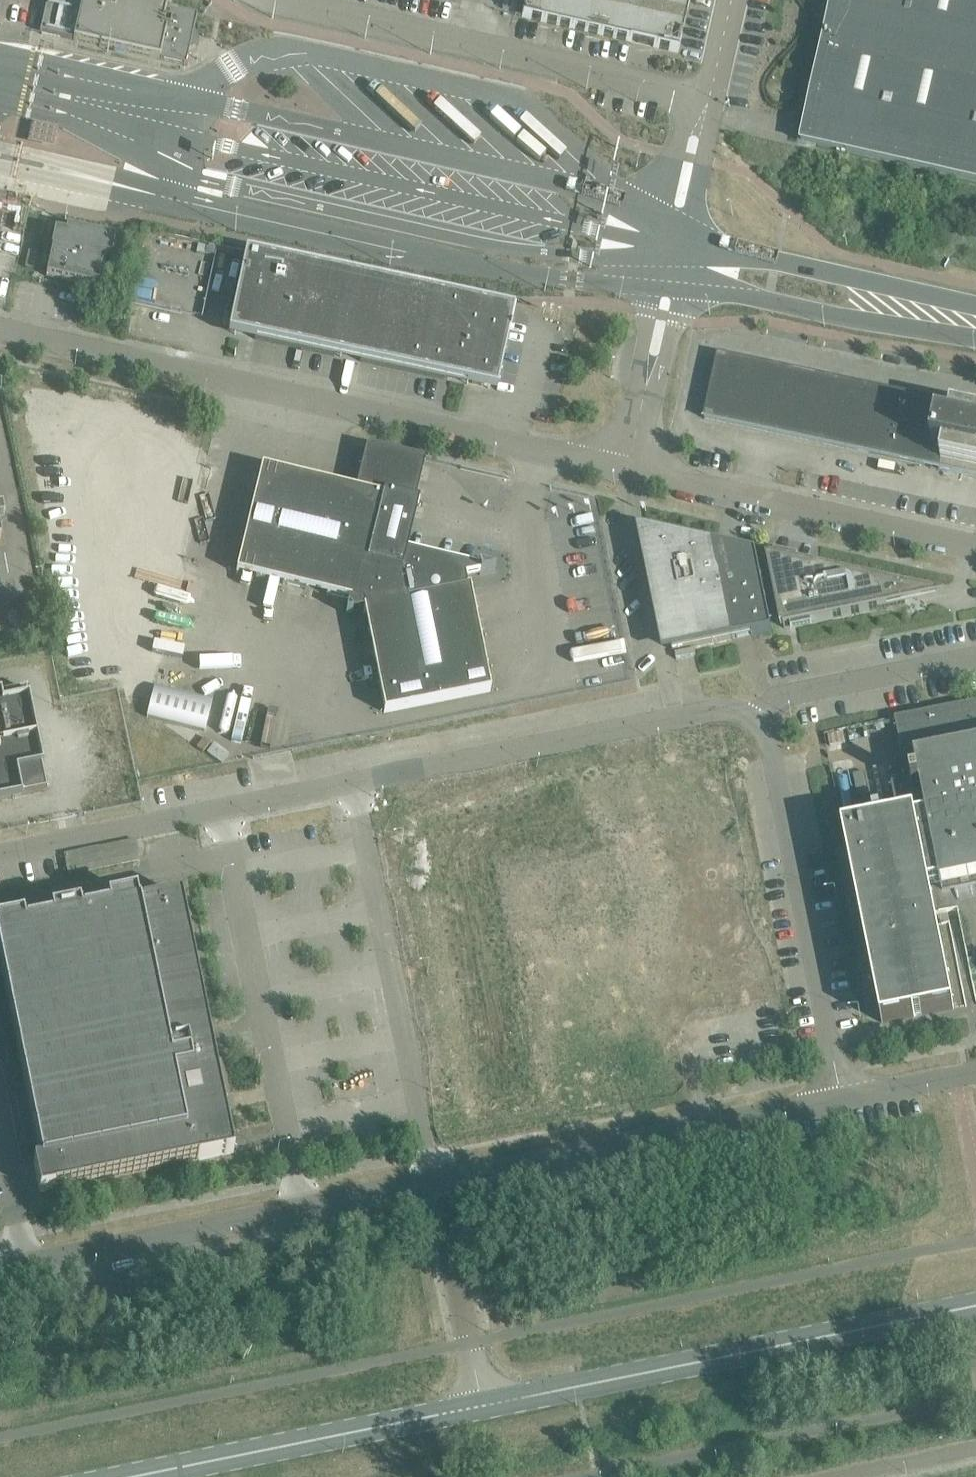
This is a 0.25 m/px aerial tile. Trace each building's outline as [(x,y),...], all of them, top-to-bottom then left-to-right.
[(138,2),(128,0),(47,0),(40,32),(159,59),(185,65),(190,45),(193,45),(195,35),(192,34),(197,14),(166,7),(166,8),(138,2)] [(521,16),(677,52),(689,0),(525,0),(521,16)] [(801,142),(975,181),(975,0),(833,0),(801,142)] [(53,132),(34,128),(32,138),(50,142),(53,132)] [(105,261),(114,263),(118,245),(113,244),(115,238),(66,228),(65,233),(55,230),(51,249),(52,249),(46,276),(99,288),(105,261)] [(496,391),(514,311),(514,309),(245,252),(228,334),(496,391)] [(81,310),(78,321),(91,324),(93,313),(81,310)] [(718,354),(704,418),(975,477),(975,409),(718,354)] [(415,501),(425,459),(366,445),(355,490),(261,467),(236,573),(349,600),(346,614),(363,610),(384,712),(490,691),(471,599),(469,599),(469,588),(494,572),(407,551),(418,502),(415,501)] [(648,529),(647,529),(659,587),(700,578),(704,598),(723,594),(713,544),(648,529)] [(715,543),(713,543),(713,544),(723,594),(763,585),(756,552),(715,543)] [(769,556),(766,557),(780,627),(783,626),(784,628),(788,627),(789,631),(812,626),(812,622),(869,610),(945,595),(862,576),(797,561),(798,557),(775,552),(774,556),(769,555),(769,556)] [(700,578),(659,587),(672,650),(732,638),(732,639),(723,594),(704,598),(700,578)] [(763,585),(723,594),(732,639),(733,639),(751,635),(772,630),(763,585)] [(0,694),(0,799),(46,790),(26,689),(0,694)] [(975,881),(975,703),(895,719),(907,781),(891,784),(898,817),(842,829),(881,1023),(953,1008),(927,883),(939,880),(941,888),(975,881)] [(0,923),(0,962),(41,1162),(34,1163),(40,1193),(230,1154),(177,896),(136,905),(134,896),(105,902),(107,909),(79,915),(77,907),(49,913),(50,920),(23,926),(21,918),(0,923)]
